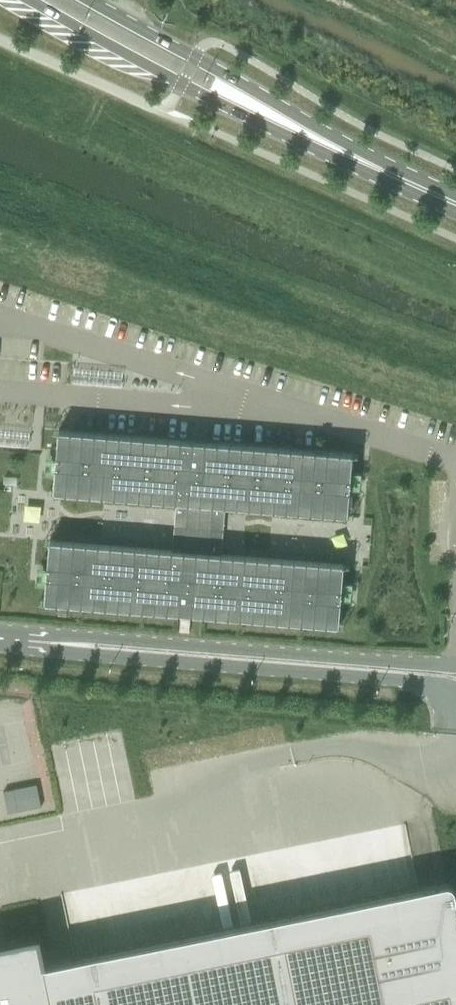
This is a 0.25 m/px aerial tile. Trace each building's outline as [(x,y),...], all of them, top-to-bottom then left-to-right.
[(50,541),(45,603),(340,627),(345,565),(222,555),(226,507),(349,517),(354,455),(59,431),(54,493),(177,503),(173,551),(50,541)] [(37,783),(4,789),(8,811),(41,805),(37,783)] [(455,888),(453,884),(448,883),(45,965),(40,938),(0,946),(0,1004),(455,1004),(455,891),(455,888)]
